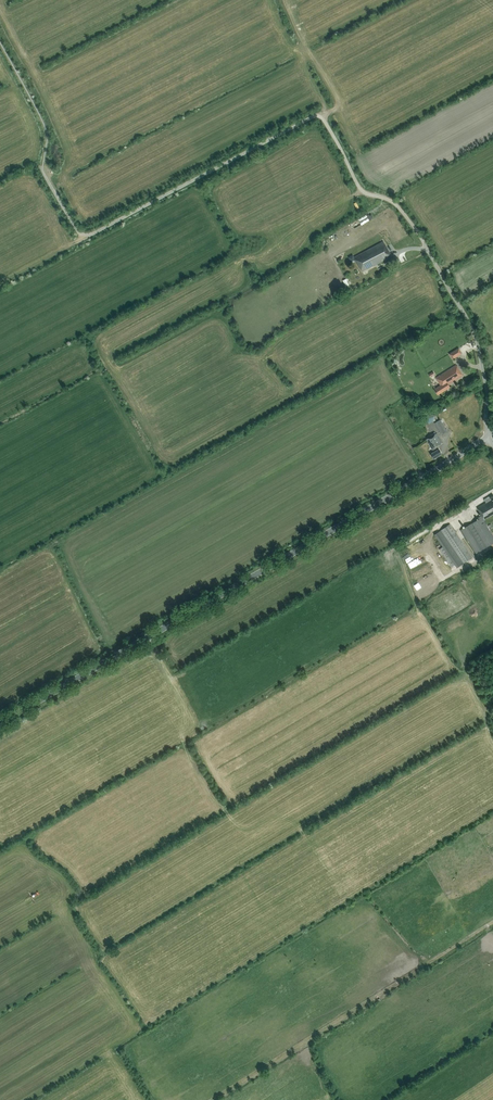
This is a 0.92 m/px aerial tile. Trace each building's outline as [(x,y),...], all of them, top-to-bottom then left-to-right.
[(375,218),(372,213),(360,219),(363,224),(375,218)] [(354,257),(362,272),(373,266),(374,266),(392,256),(384,241),(354,257)] [(449,354),(452,359),(462,354),(459,348),(449,354)] [(463,375),(456,365),(436,378),(441,386),(435,389),(438,394),(450,387),(448,384),(463,375)] [(427,424),(437,420),(434,411),(424,415),(427,424)] [(447,431),(440,420),(435,423),(441,434),(447,431)] [(442,443),(436,433),(427,439),(433,449),(434,452),(431,454),(434,459),(442,454),(437,446),(442,443)] [(492,501),(491,499),(477,508),(482,516),(478,518),(479,520),(462,530),(476,554),(492,543),(492,536),(483,520),(492,514),(492,500),(492,501)] [(450,524),(441,530),(435,535),(457,568),(463,563),(472,557),(450,524)]
